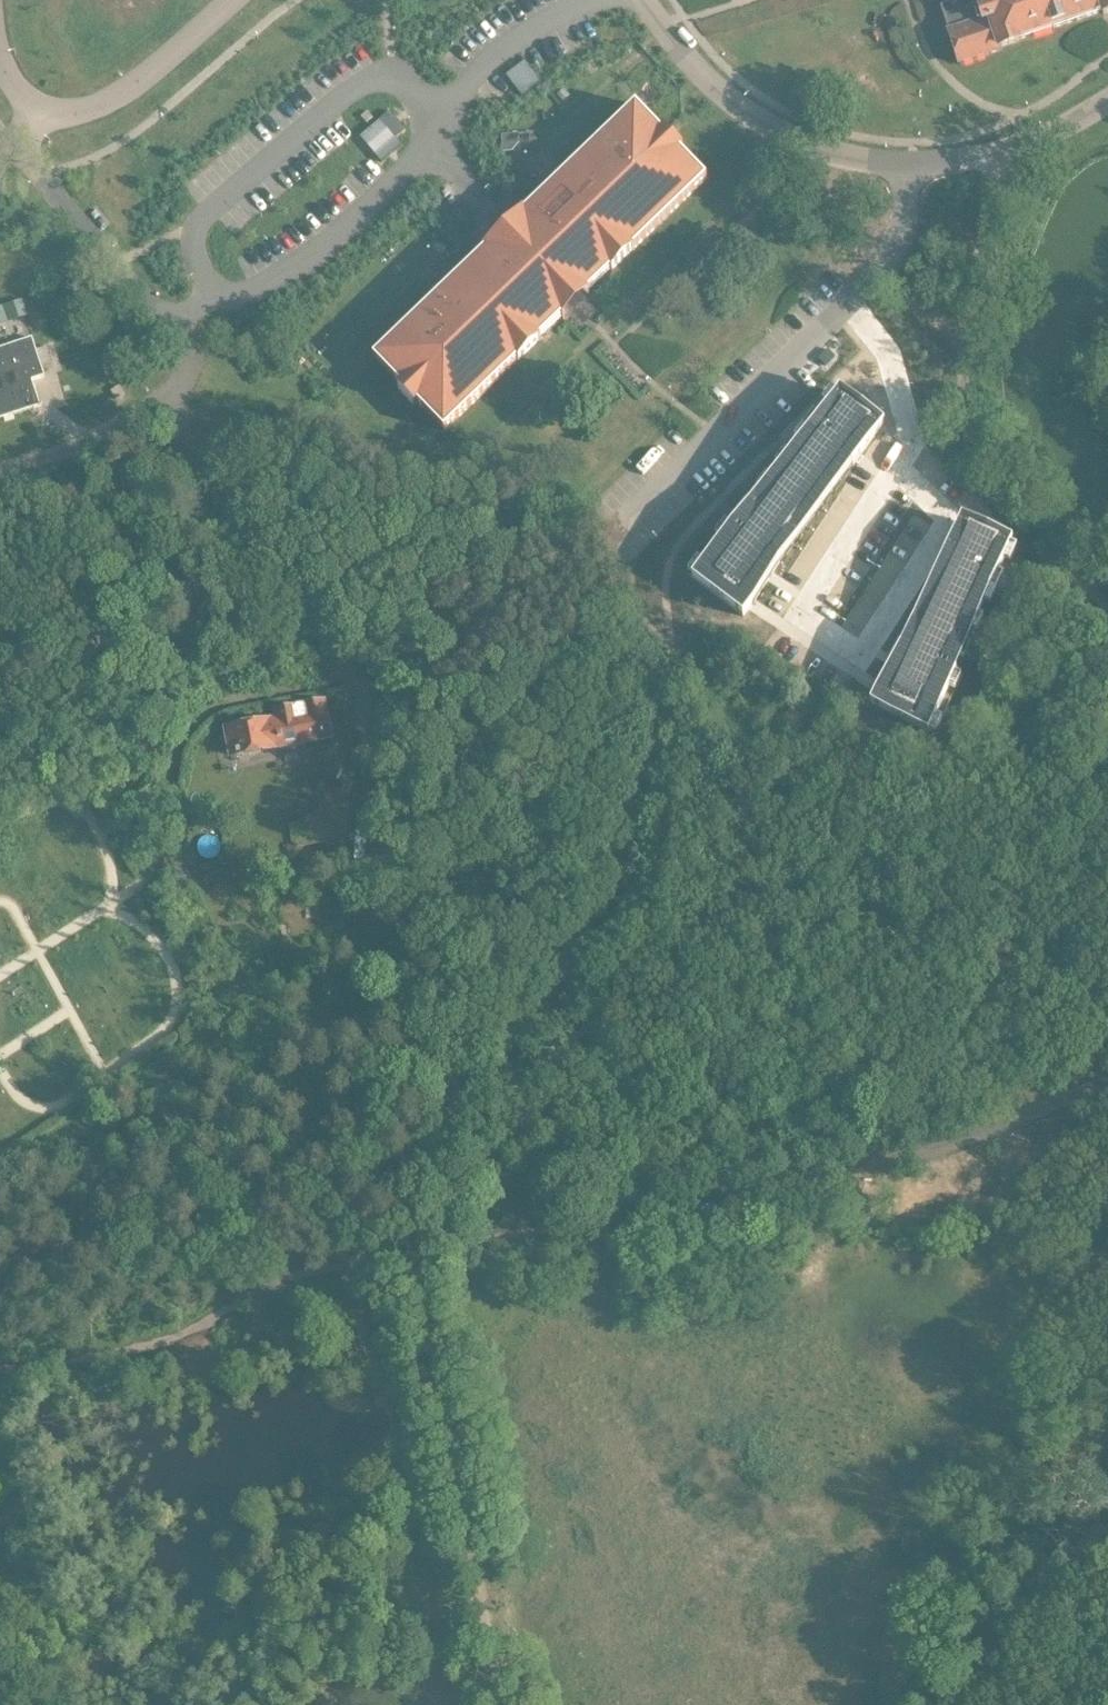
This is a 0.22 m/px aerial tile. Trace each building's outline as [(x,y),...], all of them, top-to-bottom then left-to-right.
[(938,7),(958,65),(999,51),(998,49),(1021,41),(1021,40),(1098,14),(1098,17),(1107,13),(1107,0),(960,0),(938,7)] [(520,97),(539,82),(523,61),(503,76),(520,97)] [(467,408),(538,339),(553,325),(554,326),(556,324),(555,323),(592,287),(593,288),(595,287),(594,286),(609,272),(705,179),(678,152),(681,149),(664,131),(663,130),(660,133),(633,105),(537,198),(523,212),(521,211),(520,212),(521,213),(484,250),(482,248),(482,249),(481,250),(482,251),(467,265),(449,283),(396,334),(371,358),(375,361),(392,379),(398,385),(395,388),(413,406),(416,404),(421,410),(442,431),(467,408)] [(359,117),(365,124),(371,118),(365,111),(359,117)] [(378,120),(357,137),(373,156),(375,158),(379,162),(399,145),(395,141),(394,139),(378,120)] [(19,300),(0,306),(6,322),(24,316),(19,300)] [(0,351),(0,421),(48,405),(40,379),(53,375),(40,337),(0,351)] [(874,422),(837,393),(817,419),(812,414),(801,428),(807,432),(733,530),(724,523),(685,575),(741,617),(747,610),(750,606),(753,601),(766,581),(771,573),(778,563),(771,558),(845,461),(851,466),(880,428),(881,427),(874,422)] [(952,536),(938,565),(946,569),(907,651),(900,648),(889,667),(879,684),(875,692),(874,694),(869,705),(891,715),(933,735),(960,676),(955,673),(950,671),(988,589),(995,592),(1002,576),(996,573),(1009,544),(966,524),(959,521),(952,536)] [(229,757),(328,739),(322,704),(271,714),(272,722),(224,730),(229,757)] [(185,854),(184,855),(175,857),(167,859),(172,874),(190,870),(185,854)]
